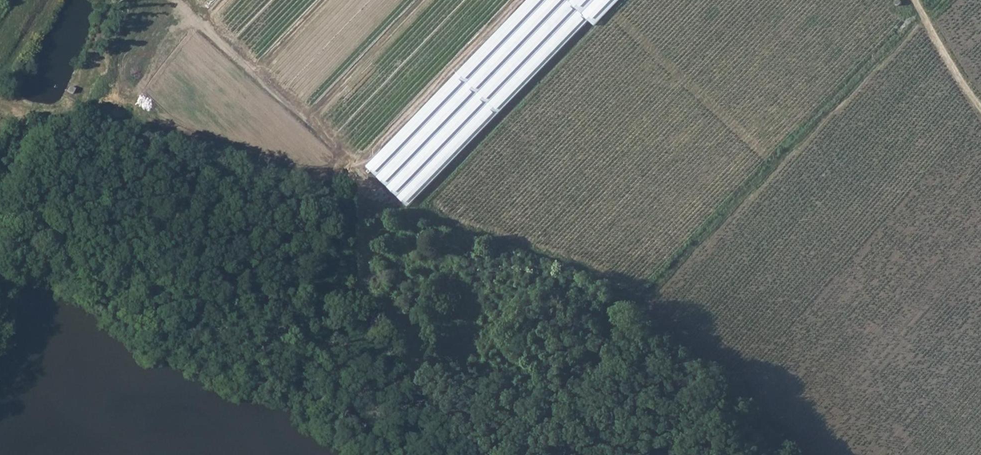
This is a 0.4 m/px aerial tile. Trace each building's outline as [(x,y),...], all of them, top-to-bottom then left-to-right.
[(364,165),(407,209),(592,23),(594,27),(621,0),(525,0),(364,165)]
